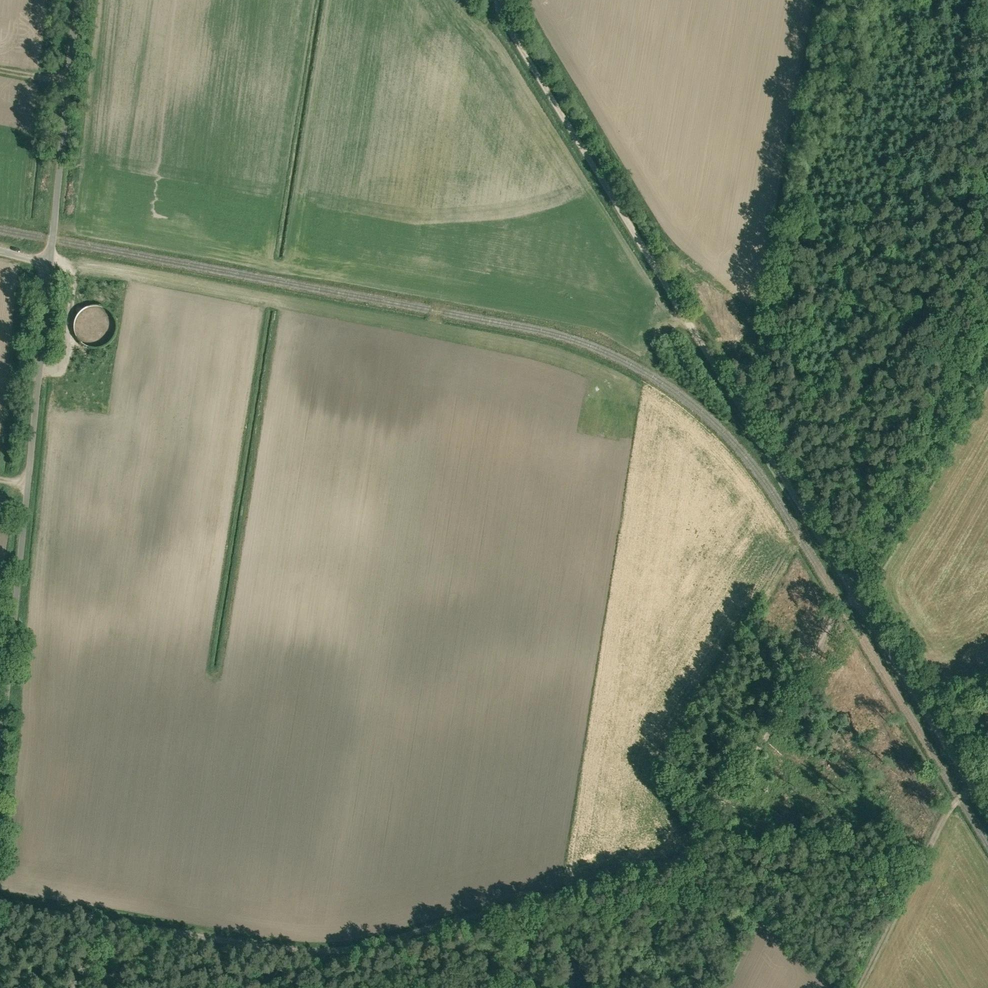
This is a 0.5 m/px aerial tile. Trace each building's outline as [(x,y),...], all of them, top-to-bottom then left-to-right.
[(82,334),(105,334),(106,308),(83,308),(82,334)]
